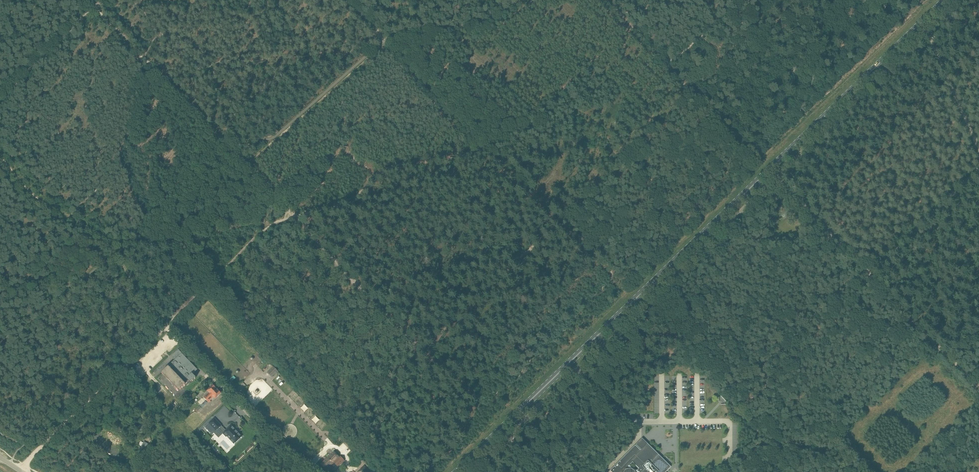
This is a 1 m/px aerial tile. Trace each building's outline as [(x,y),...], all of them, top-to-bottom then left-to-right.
[(792,211),(789,207),(786,209),(780,214),(784,218),(789,213),(792,211)] [(182,353),(178,349),(172,355),(176,359),(162,373),(179,391),(190,380),(191,382),(196,378),(195,377),(196,376),(193,374),(197,370),(182,354),(182,353)] [(275,368),(274,370),(269,374),(273,377),(277,373),(276,372),(278,370),(275,368)] [(213,385),(207,390),(209,392),(203,397),(206,399),(217,389),(213,385)] [(217,396),(221,393),(217,389),(206,399),(207,401),(208,402),(214,397),(215,399),(217,396)] [(195,412),(191,415),(184,421),(193,431),(204,421),(195,412)] [(209,423),(216,430),(221,426),(214,418),(209,423)] [(227,436),(234,444),(242,437),(231,425),(223,433),(226,437),(227,436)] [(671,467),(670,466),(647,443),(640,450),(635,445),(610,470),(611,471),(663,471),(665,470),(666,471),(671,467)] [(148,446),(143,444),(139,450),(144,453),(148,446)] [(343,458),(341,456),(339,457),(334,451),(321,464),(327,470),(332,465),(334,467),(343,458)] [(361,470),(359,471),(374,471),(366,464),(363,467),(363,468),(361,470)]
